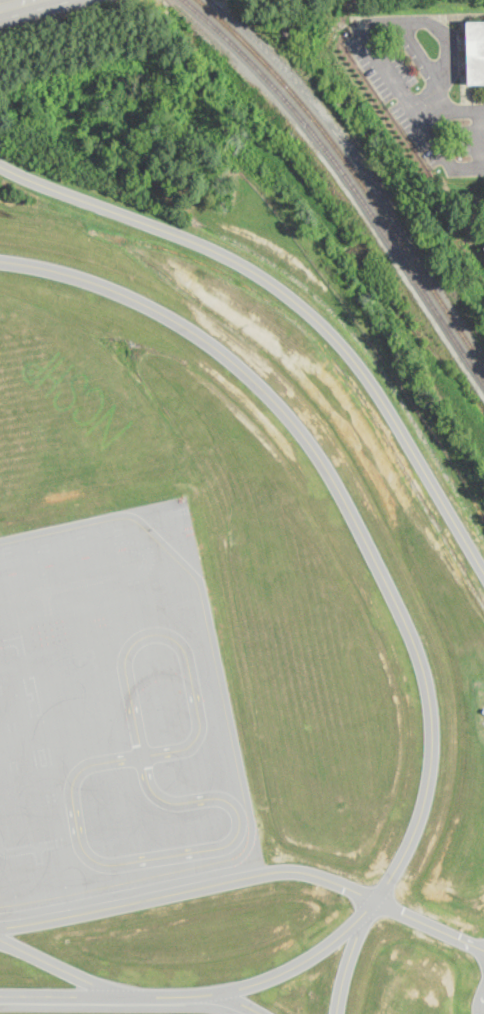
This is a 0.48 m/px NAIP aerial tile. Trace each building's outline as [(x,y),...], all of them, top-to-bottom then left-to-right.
[(466,22),(483,22),(483,84),(468,84),(466,22)]
